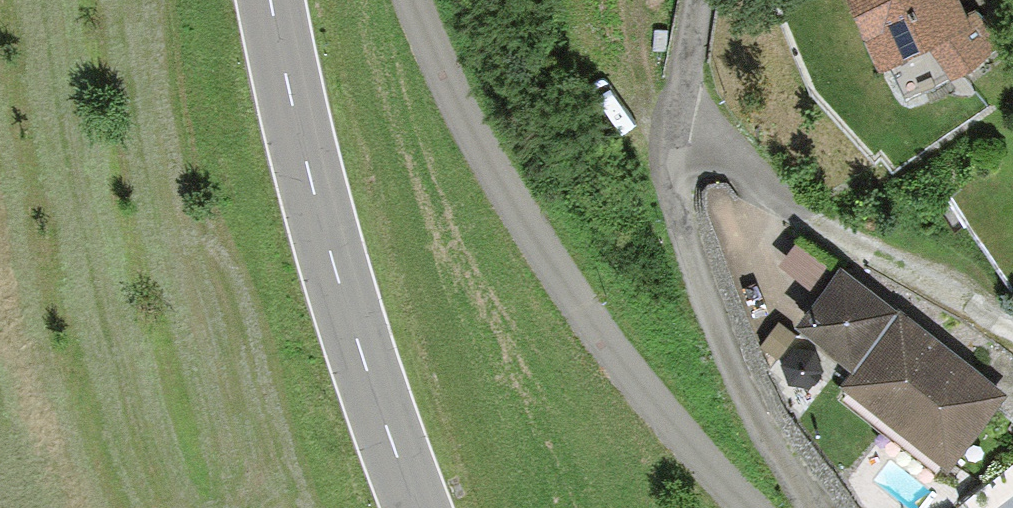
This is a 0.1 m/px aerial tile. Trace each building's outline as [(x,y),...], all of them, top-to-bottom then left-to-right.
[(880,73),(889,69),(907,102),(955,81),(1000,48),(977,6),(967,13),(961,0),(846,0),(880,73)] [(792,243),(773,265),(815,299),(832,277),(792,243)] [(944,470),(1005,394),(897,309),(893,314),(838,270),(832,277),(815,299),(795,323),(849,366),(835,383),(944,470)] [(782,319),(762,343),(781,357),(771,369),(796,389),(819,359),(792,338),(798,331),(782,319)]
